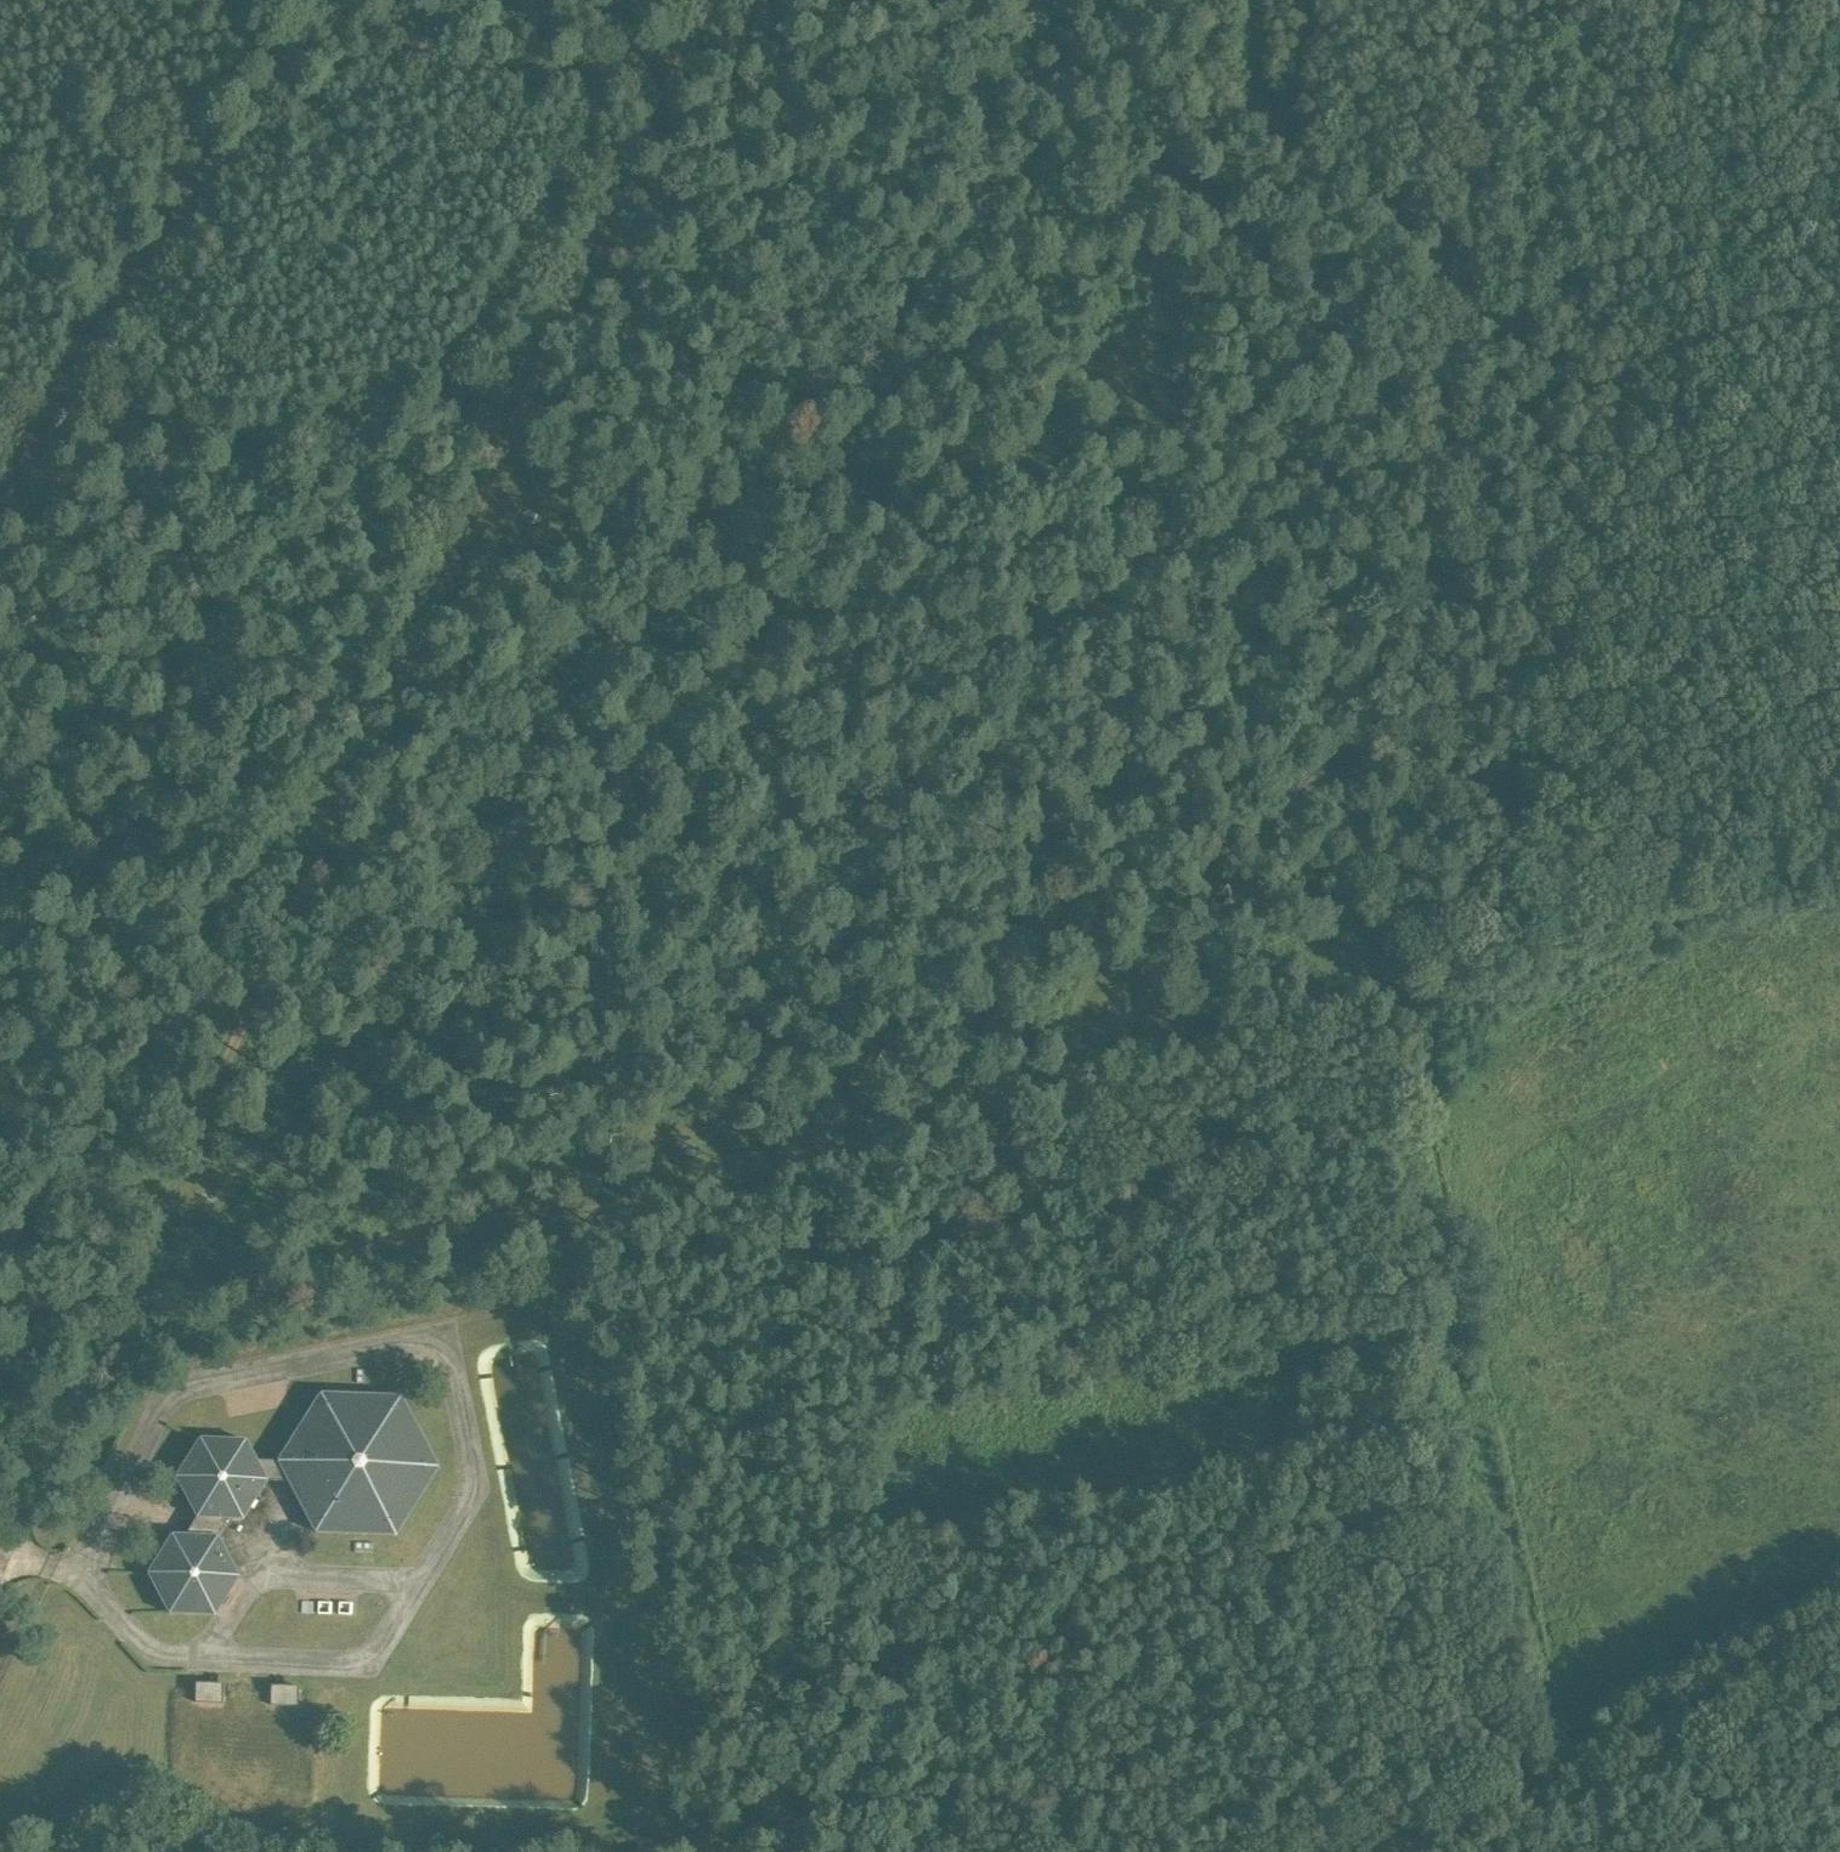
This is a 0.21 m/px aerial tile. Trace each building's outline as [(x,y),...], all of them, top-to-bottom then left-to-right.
[(243,1519),(267,1481),(290,1482),(307,1517),(315,1532),(395,1535),(438,1468),(400,1397),(321,1394),(278,1461),(255,1460),(245,1440),(200,1439),(176,1477),(189,1503),(196,1517),(184,1537),(172,1535),(148,1573),(169,1613),(185,1614),(215,1615),(238,1577),(217,1538),(230,1518),(243,1519)] [(195,1682),(194,1702),(221,1703),(222,1683),(195,1682)] [(270,1685),(269,1705),(297,1706),(297,1686),(270,1685)]
